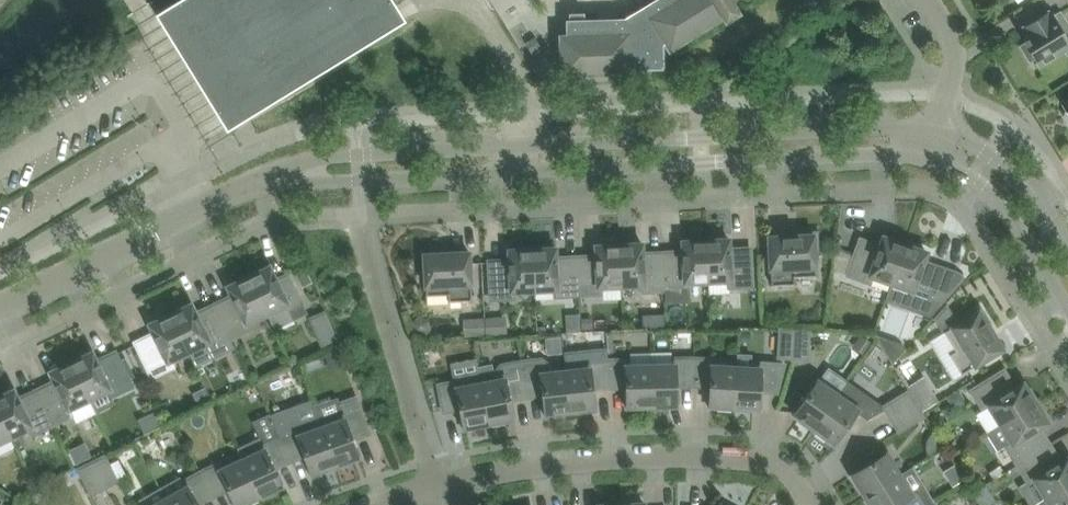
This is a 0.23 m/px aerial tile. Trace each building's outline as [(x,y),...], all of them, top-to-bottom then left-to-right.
[(405,19),(393,0),(181,0),(178,1),(189,20),(182,24),(192,39),(199,35),(240,102),(276,80),(284,95),(406,20),(405,19)] [(628,19),(616,20),(616,21),(586,21),(585,12),(570,12),(570,36),(562,36),(564,72),(629,70),(629,68),(665,67),(664,44),(667,42),(671,48),(725,14),(727,18),(738,11),(731,0),(659,0),(628,19)] [(1044,14),(1025,25),(1031,35),(1024,39),(1026,43),(1022,45),(1030,59),(1034,57),(1039,64),(1052,55),(1057,53),(1057,52),(1066,47),(1067,51),(1067,24),(1061,12),(1052,17),(1048,11),(1044,14)] [(800,235),(791,235),(770,237),(771,268),(772,284),(796,283),(795,276),(817,275),(816,249),(818,249),(817,232),(800,233),(800,235)] [(893,282),(907,241),(894,237),(893,239),(884,236),(880,245),(861,238),(848,274),(870,282),(873,275),(893,282)] [(690,294),(690,281),(709,280),(707,237),(693,238),(693,240),(683,241),(684,250),(664,251),(666,290),(667,303),(691,302),(690,294)] [(730,239),(721,239),(720,237),(707,237),(709,280),(730,279),(730,286),(753,285),(751,247),(730,248),(730,239)] [(666,290),(664,251),(644,252),(643,243),(634,243),(634,241),(620,242),(622,285),(643,283),(643,291),(666,290)] [(942,300),(963,276),(958,272),(925,260),(928,251),(919,248),(920,246),(907,241),(893,282),(887,299),(903,305),(913,294),(930,300),(931,296),(942,300)] [(622,285),(620,242),(606,243),(606,245),(597,245),(597,255),(577,256),(579,294),(602,293),(601,286),(622,285)] [(535,289),(533,246),(519,247),(519,249),(510,250),(510,259),(489,260),(491,298),(515,297),(514,290),(535,289)] [(579,294),(577,256),(557,257),(556,247),(547,248),(547,246),(533,246),(535,289),(556,288),(557,295),(579,294)] [(473,299),(471,261),(470,252),(449,253),(440,253),(439,251),(423,252),(423,269),(426,269),(427,295),(449,293),(449,301),(473,299)] [(301,301),(297,293),(290,278),(283,281),(280,275),(276,277),(271,266),(262,270),(261,268),(249,274),(250,276),(267,313),(268,313),(275,329),(280,327),(294,319),(301,316),(297,306),(302,304),(301,301)] [(267,313),(250,276),(249,274),(237,280),(238,282),(229,286),(233,295),(215,303),(232,338),(252,328),(249,322),(267,313)] [(232,338),(215,303),(197,312),(193,304),(184,308),(183,306),(171,312),(172,314),(189,350),(204,343),(212,359),(236,348),(232,338)] [(948,303),(935,318),(942,328),(958,318),(948,303)] [(973,366),(1003,348),(987,322),(989,321),(980,307),(966,315),(967,318),(945,331),(956,348),(950,352),(961,371),(972,364),(973,366)] [(189,350),(172,314),(171,312),(159,318),(160,320),(151,324),(155,332),(136,341),(140,351),(150,372),(153,376),(174,366),(170,359),(189,350)] [(336,337),(325,312),(312,318),(323,343),(336,337)] [(466,316),(467,334),(510,332),(509,314),(466,316)] [(794,357),(796,329),(782,328),(780,356),(794,357)] [(810,330),(796,329),(794,357),(808,358),(810,330)] [(93,352),(85,356),(84,354),(71,360),(72,362),(90,398),(109,389),(112,396),(133,385),(130,379),(121,360),(116,351),(97,360),(93,352)] [(571,410),(567,370),(550,372),(551,362),(543,356),(522,359),(527,394),(544,393),(545,402),(543,403),(544,413),(571,410)] [(677,385),(694,384),(695,357),(675,357),(675,364),(652,365),(653,404),(680,404),(679,394),(677,394),(677,385)] [(735,406),(738,367),(714,365),(715,358),(695,357),(694,384),(711,386),(711,395),(709,394),(708,404),(735,406)] [(653,404),(652,365),(629,365),(629,358),(609,359),(610,386),(628,386),(628,395),(626,395),(626,405),(653,404)] [(527,394),(522,359),(500,362),(492,373),(494,380),(482,383),(490,422),(516,417),(514,407),(512,407),(510,399),(527,394)] [(593,388),(610,386),(609,359),(589,361),(590,368),(567,370),(571,410),(597,407),(596,397),(594,397),(593,388)] [(90,398),(72,362),(71,360),(60,366),(60,367),(51,372),(55,380),(37,389),(54,424),(74,414),(78,421),(96,412),(90,398)] [(751,361),(751,367),(738,367),(735,406),(762,408),(762,397),(760,397),(761,390),(777,391),(784,363),(751,361)] [(839,394),(849,380),(829,366),(801,405),(799,404),(793,412),(815,428),(839,394)] [(1031,389),(1029,390),(1024,382),(1016,387),(1005,369),(972,389),(984,409),(990,405),(1001,423),(1038,401),(1031,389)] [(458,380),(439,384),(444,411),(461,408),(463,417),(461,417),(463,427),(490,422),(482,383),(480,371),(457,375),(458,380)] [(881,409),(875,399),(849,380),(839,394),(815,428),(837,443),(843,435),(841,434),(858,410),(868,417),(881,409)] [(37,389),(19,398),(15,389),(6,394),(5,391),(0,394),(0,413),(12,436),(31,427),(34,433),(54,424),(37,389)] [(916,403),(908,391),(885,406),(886,407),(892,418),(916,403)] [(353,438),(369,432),(357,396),(339,403),(342,412),(323,418),(322,416),(319,417),(336,464),(361,455),(358,446),(356,447),(353,438)] [(1048,422),(1043,414),(1045,412),(1038,401),(1001,423),(1012,441),(1006,445),(1018,464),(1051,444),(1040,427),(1048,422)] [(899,430),(923,415),(916,403),(892,418),(899,430)] [(336,464),(319,417),(318,413),(300,420),(296,409),(278,415),(282,426),(277,428),(280,435),(290,459),(306,455),(309,463),(307,464),(311,473),(336,464)] [(0,413),(0,441),(11,436),(12,436),(0,413)] [(289,459),(290,459),(280,435),(263,443),(260,437),(238,447),(244,459),(260,495),(284,484),(280,475),(278,476),(274,468),(289,459)] [(1061,461),(1051,444),(1018,464),(1030,483),(1036,479),(1047,497),(1067,484),(1067,457),(1061,461)] [(866,495),(900,474),(887,453),(862,468),(861,466),(852,472),(866,495)] [(118,480),(106,455),(93,461),(105,486),(118,480)] [(244,459),(223,469),(220,462),(201,471),(214,495),(229,488),(233,496),(231,497),(235,504),(239,504),(260,495),(244,459)] [(105,486),(93,461),(80,468),(92,492),(105,486)] [(214,495),(201,471),(184,480),(187,486),(167,498),(171,504),(199,504),(214,495)] [(918,490),(912,494),(900,474),(866,495),(872,504),(927,504),(918,490)] [(1033,504),(1067,504),(1067,484),(1047,497),(1033,504)]
